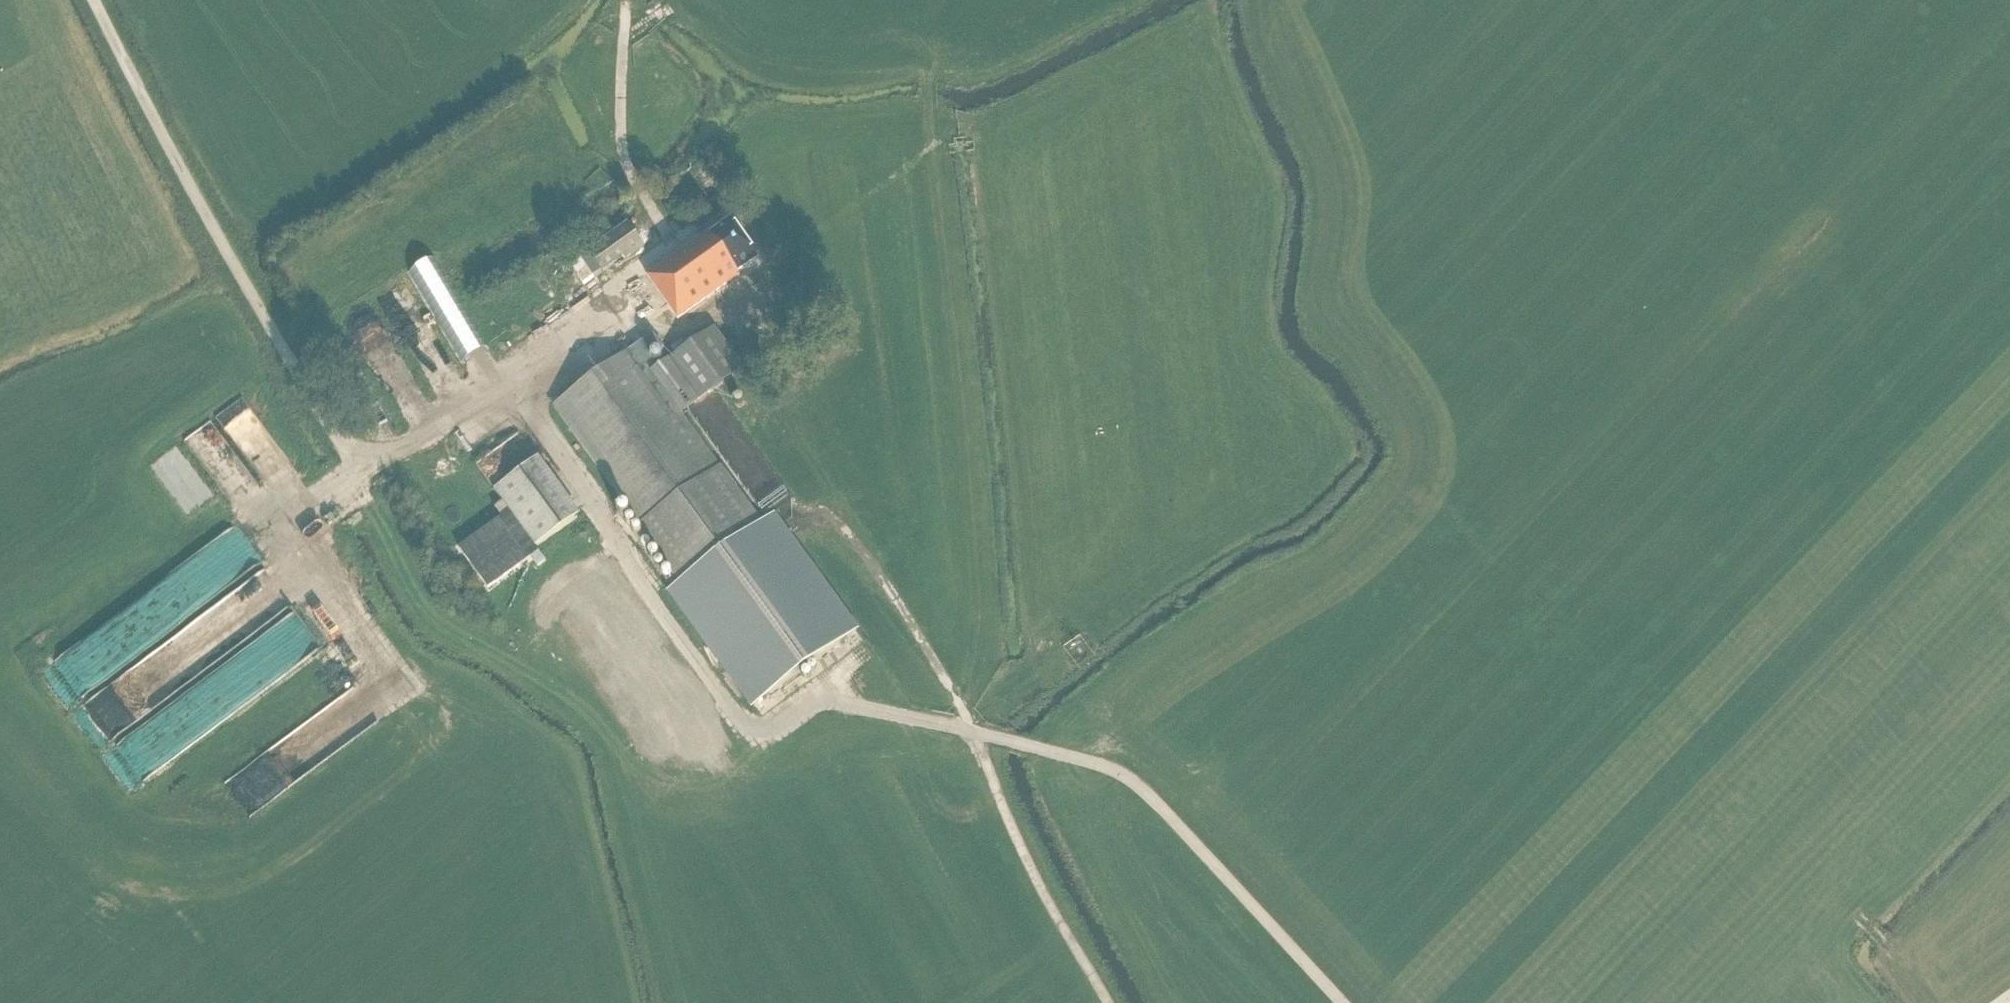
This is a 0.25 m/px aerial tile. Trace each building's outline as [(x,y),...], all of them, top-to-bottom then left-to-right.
[(709,234),(647,278),(678,320),(740,276),(738,274),(757,260),(730,222),(711,235),(709,234)] [(645,248),(627,223),(588,251),(603,272),(622,258),(625,262),(645,248)] [(442,310),(461,337),(480,324),(461,297),(442,310)] [(652,336),(553,408),(680,583),(670,590),(754,706),(856,631),(772,516),(762,525),(683,414),(745,370),(714,328),(669,360),(652,336)] [(247,395),(218,414),(262,480),(291,461),(247,395)] [(580,516),(538,458),(494,490),(508,510),(536,548),(580,516)] [(508,510),(504,504),(495,511),(504,523),(462,553),(491,592),(532,562),(537,569),(546,562),(536,548),(508,510)] [(153,696),(156,701),(187,683),(164,643),(127,665),(140,688),(136,690),(143,701),(153,696)]
